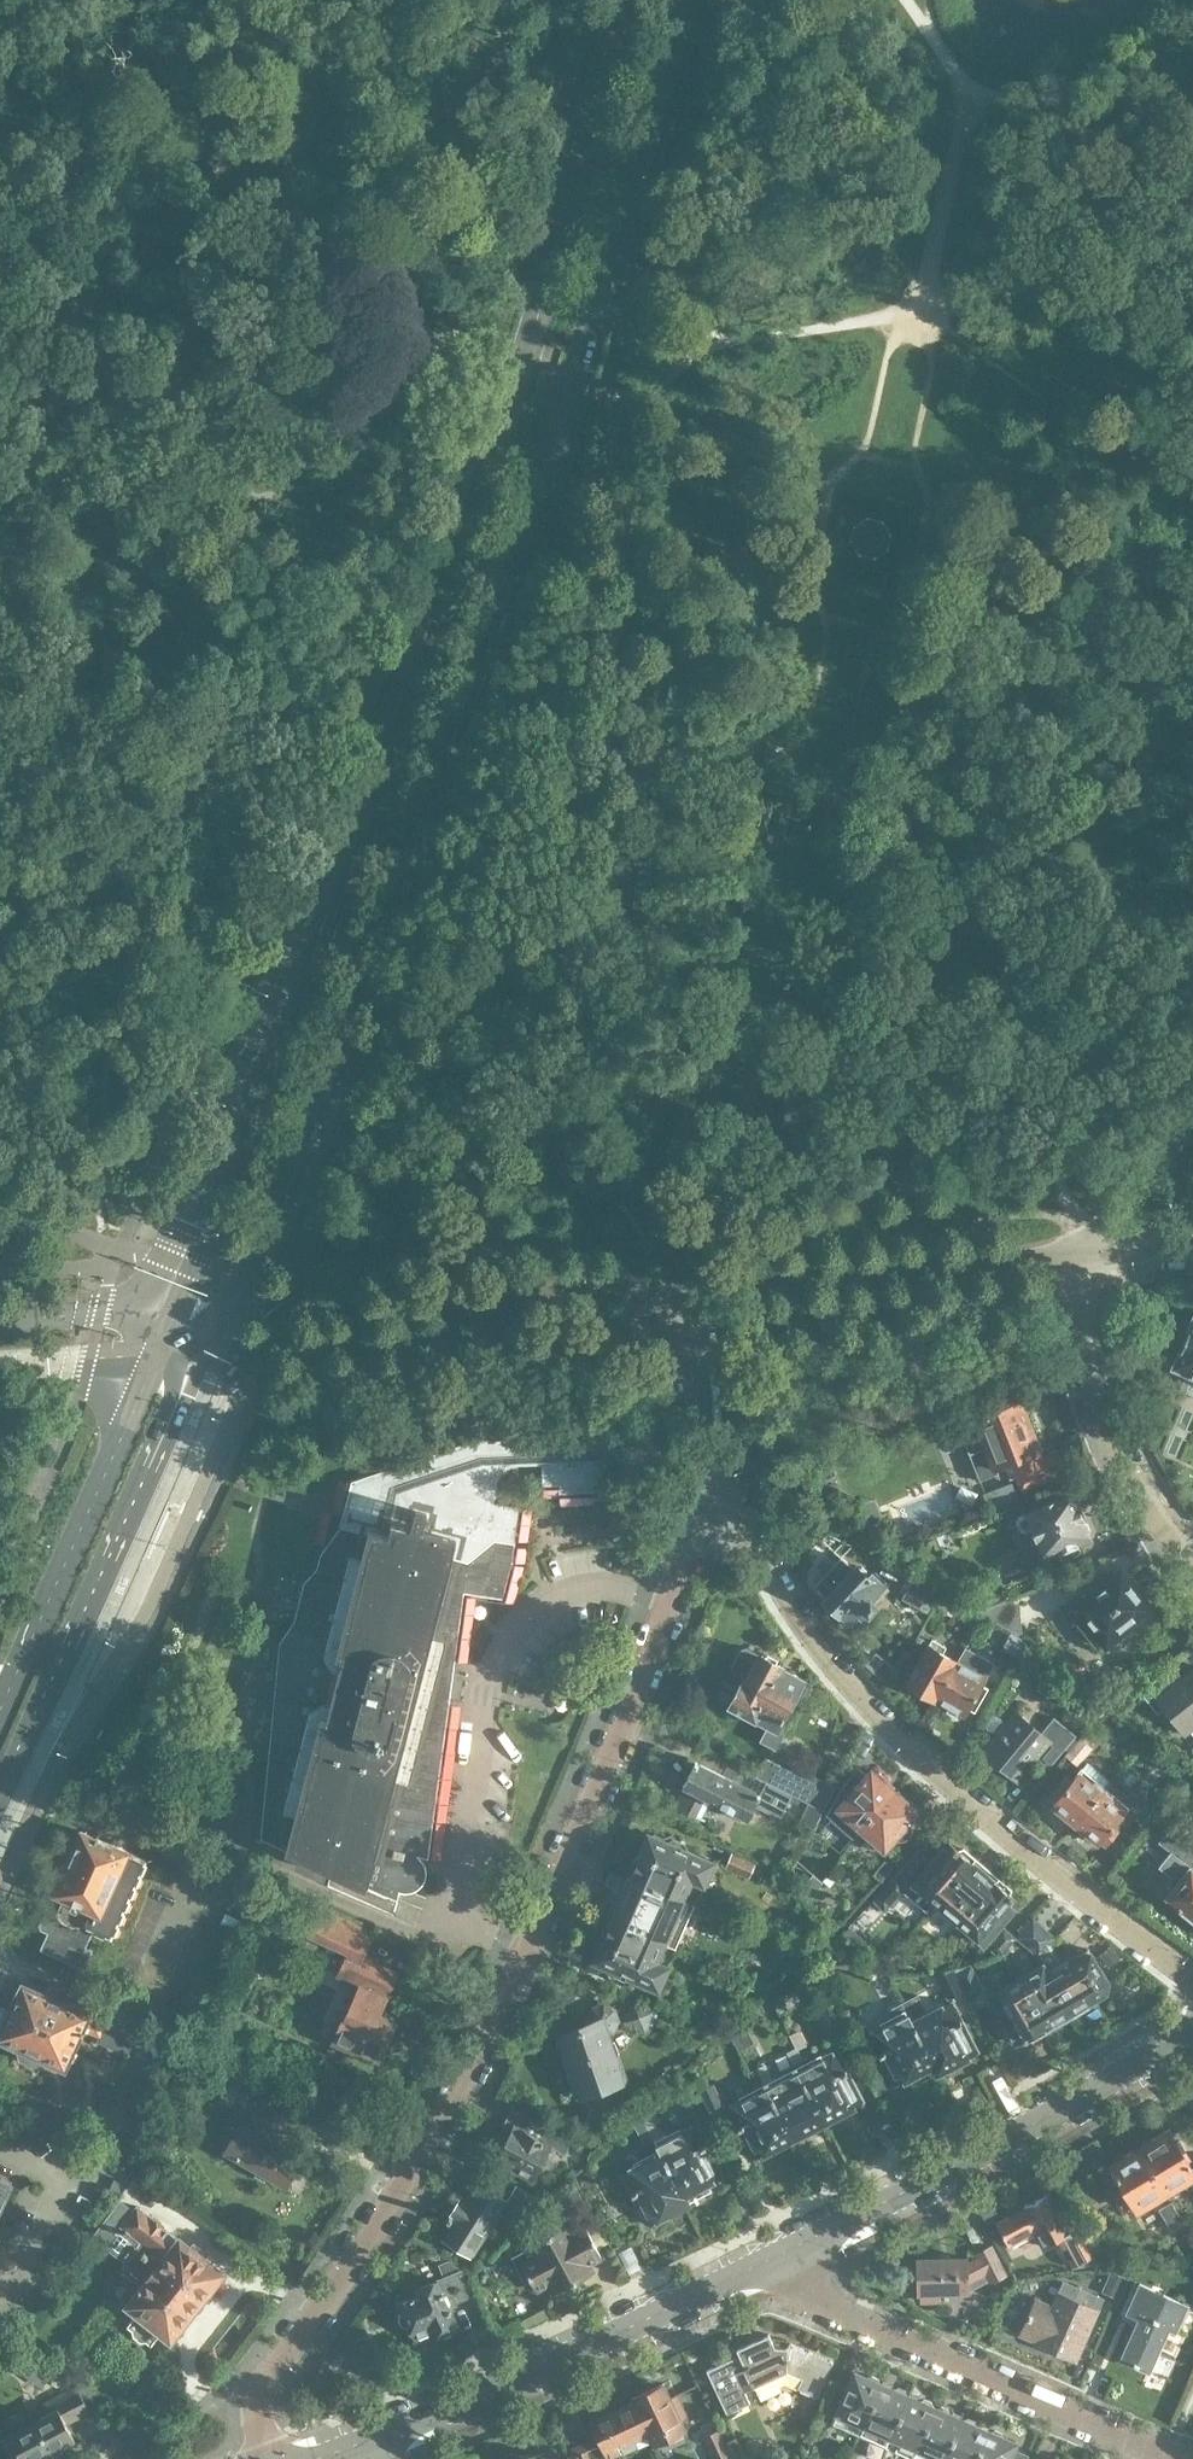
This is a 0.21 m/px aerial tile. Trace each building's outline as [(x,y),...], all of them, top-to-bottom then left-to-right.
[(1173,1365),(1192,1373),(1192,1316),(1173,1365)] [(1043,1456),(1020,1400),(975,1417),(977,1422),(964,1427),(963,1428),(961,1431),(961,1433),(970,1452),(979,1474),(980,1478),(997,1472),(995,1468),(1012,1461),(1023,1487),(1066,1469),(1058,1450),(1043,1456)] [(280,1641),(261,1835),(261,1837),(398,1898),(399,1889),(405,1890),(411,1890),(415,1888),(420,1885),(424,1881),(426,1876),(427,1871),(426,1864),(425,1861),(423,1858),(419,1854),(429,1857),(449,1704),(465,1591),(503,1596),(513,1558),(520,1505),(494,1501),(498,1477),(505,1467),(515,1463),(542,1463),(543,1484),(559,1483),(559,1492),(607,1490),(606,1457),(601,1457),(601,1446),(606,1446),(605,1424),(508,1427),(352,1479),(341,1520),(347,1522),(345,1529),(339,1528),(321,1553),(317,1567),(304,1581),(294,1620),(280,1641)] [(0,1436),(0,1459),(8,1440),(0,1436)] [(992,1508),(1017,1498),(1011,1483),(985,1493),(992,1508)] [(1026,1513),(1019,1515),(1016,1519),(1017,1523),(1018,1526),(1021,1530),(1026,1530),(1032,1528),(1045,1557),(1058,1551),(1061,1557),(1066,1557),(1075,1553),(1079,1550),(1077,1544),(1091,1538),(1088,1532),(1090,1529),(1087,1523),(1084,1522),(1083,1518),(1084,1516),(1079,1505),(1077,1505),(1072,1493),(1026,1512),(1026,1513)] [(1011,1514),(1024,1508),(1020,1499),(1008,1504),(1011,1514)] [(817,1569),(823,1576),(815,1584),(827,1596),(824,1599),(841,1614),(841,1613),(850,1621),(858,1612),(863,1615),(867,1611),(868,1613),(877,1604),(875,1602),(889,1587),(880,1579),(882,1578),(872,1569),(871,1570),(864,1563),(859,1562),(858,1563),(856,1561),(851,1566),(847,1561),(846,1563),(841,1558),(833,1566),(826,1559),(817,1569)] [(907,1574),(894,1567),(889,1578),(901,1584),(907,1574)] [(1091,1592),(1068,1610),(1098,1648),(1111,1637),(1117,1637),(1123,1632),(1124,1628),(1150,1607),(1149,1604),(1149,1599),(1143,1591),(1137,1590),(1121,1569),(1104,1581),(1097,1573),(1084,1584),(1091,1592)] [(902,1596),(910,1600),(910,1606),(916,1610),(921,1606),(928,1610),(938,1591),(913,1577),(902,1596)] [(1006,1596),(1000,1582),(955,1600),(973,1610),(1006,1596)] [(1019,1603),(1011,1599),(977,1612),(1012,1630),(1023,1635),(1019,1603)] [(1023,1635),(1012,1630),(1003,1649),(1022,1657),(1030,1638),(1023,1635)] [(936,1698),(957,1660),(942,1652),(946,1646),(931,1638),(928,1644),(917,1638),(905,1659),(916,1665),(906,1683),(935,1700),(936,1698)] [(966,1645),(936,1698),(964,1714),(968,1707),(975,1710),(987,1688),(981,1684),(994,1661),(966,1645)] [(745,1647),(739,1649),(731,1666),(733,1670),(746,1677),(745,1679),(744,1678),(731,1704),(769,1724),(761,1739),(776,1747),(783,1732),(782,1726),(779,1725),(794,1698),(802,1702),(811,1686),(810,1681),(782,1666),(781,1664),(760,1652),(758,1653),(745,1647)] [(1148,1701),(1158,1713),(1163,1707),(1185,1733),(1192,1727),(1192,1667),(1183,1676),(1173,1663),(1140,1690),(1148,1701)] [(1015,1711),(982,1751),(1018,1781),(1037,1757),(1049,1767),(1076,1735),(1054,1716),(1040,1731),(1015,1711)] [(1081,1737),(1066,1755),(1079,1765),(1094,1748),(1081,1737)] [(756,1774),(766,1779),(793,1793),(809,1801),(810,1802),(823,1808),(813,1826),(835,1786),(794,1765),(791,1769),(765,1756),(756,1774)] [(674,1807),(687,1813),(701,1820),(711,1799),(749,1817),(755,1804),(780,1818),(793,1793),(766,1779),(758,1793),(695,1761),(683,1785),(684,1786),(674,1807)] [(1066,1775),(1048,1798),(1053,1803),(1051,1806),(1065,1817),(1063,1820),(1072,1827),(1107,1783),(1085,1764),(1072,1779),(1066,1775)] [(843,1790),(848,1795),(838,1807),(854,1822),(861,1828),(894,1789),(884,1780),(884,1776),(878,1771),(874,1771),(870,1769),(862,1778),(854,1771),(842,1785),(843,1790)] [(1108,1783),(1072,1827),(1081,1834),(1083,1831),(1097,1843),(1099,1841),(1105,1845),(1117,1831),(1111,1826),(1123,1811),(1139,1823),(1154,1805),(1135,1789),(1127,1799),(1108,1783)] [(894,1789),(861,1828),(884,1848),(918,1810),(914,1807),(914,1803),(908,1798),(903,1797),(894,1789)] [(809,1801),(799,1819),(813,1826),(823,1808),(810,1802),(809,1801)] [(1171,1850),(1192,1868),(1192,1837),(1174,1822),(1159,1841),(1171,1850)] [(52,1878),(55,1889),(53,1893),(63,1897),(57,1911),(47,1906),(39,1923),(41,1929),(48,1932),(40,1948),(81,1966),(86,1965),(92,1949),(85,1946),(93,1929),(95,1930),(95,1932),(105,1936),(105,1935),(112,1937),(147,1859),(123,1849),(123,1847),(121,1846),(120,1848),(114,1845),(114,1844),(97,1836),(96,1837),(81,1830),(66,1862),(57,1869),(52,1878)] [(632,1870),(631,1873),(696,1902),(703,1885),(705,1886),(712,1870),(708,1868),(712,1860),(688,1849),(685,1841),(674,1836),(665,1839),(664,1836),(654,1831),(650,1833),(649,1833),(638,1856),(634,1857),(630,1867),(632,1870)] [(921,1889),(919,1891),(935,1904),(972,1861),(969,1859),(970,1853),(963,1847),(957,1849),(947,1841),(946,1842),(947,1843),(913,1883),(921,1889)] [(895,1875),(872,1899),(884,1910),(907,1885),(905,1884),(927,1858),(918,1850),(895,1875)] [(1171,1876),(1167,1881),(1165,1880),(1157,1890),(1192,1920),(1192,1868),(1171,1850),(1158,1866),(1171,1876)] [(756,1861),(732,1851),(725,1867),(749,1878),(756,1861)] [(871,1875),(878,1880),(879,1882),(893,1867),(885,1860),(871,1875)] [(972,1861),(935,1904),(958,1924),(996,1881),(987,1873),(987,1868),(980,1861),(974,1863),(972,1861)] [(625,1888),(612,1918),(676,1946),(696,1902),(631,1873),(630,1876),(626,1878),(623,1885),(625,1888)] [(997,1882),(996,1881),(958,1924),(972,1936),(974,1934),(983,1942),(985,1939),(990,1943),(990,1948),(997,1954),(1003,1953),(1016,1937),(999,1923),(1017,1902),(1018,1902),(1019,1901),(1009,1893),(1010,1887),(1003,1882),(997,1882)] [(311,1934),(341,1948),(347,1951),(349,1947),(363,1954),(371,1935),(321,1912),(311,1934)] [(1033,1917),(1016,1937),(1017,1937),(1027,1946),(1044,1926),(1033,1917)] [(667,1942),(612,1918),(611,1921),(607,1922),(603,1931),(605,1935),(594,1958),(596,1959),(597,1963),(607,1968),(611,1966),(614,1974),(626,1980),(634,1976),(658,1986),(663,1976),(666,1978),(672,1964),(669,1963),(676,1946),(667,1942)] [(1044,1926),(1027,1946),(1038,1955),(1039,1957),(1051,1942),(1056,1937),(1044,1926)] [(1077,1951),(1062,1959),(1051,1942),(1039,1957),(1041,1961),(1046,1968),(1071,2012),(1076,2009),(1080,2011),(1088,2007),(1088,2002),(1105,1992),(1107,1982),(1087,1947),(1080,1951),(1079,1949),(1077,1950),(1077,1951)] [(799,1945),(788,1946),(790,1957),(800,1956),(799,1945)] [(1101,1957),(1111,1967),(1123,1956),(1112,1945),(1101,1957)] [(330,2041),(333,2043),(334,2040),(378,2060),(395,2020),(379,2013),(398,1971),(362,1955),(363,1954),(349,1947),(347,1951),(337,1975),(358,1985),(352,1999),(350,1998),(330,2041)] [(880,1966),(888,1974),(889,1973),(889,1974),(900,1962),(891,1954),(880,1966)] [(1046,1968),(1041,1961),(1015,1976),(1045,2027),(1055,2021),(1059,2024),(1067,2019),(1067,2014),(1071,2012),(1046,1968)] [(971,1963),(956,1969),(965,1988),(968,1994),(983,1987),(971,1963)] [(936,1974),(941,1984),(948,1998),(957,1993),(946,1970),(936,1974)] [(1015,1976),(986,1993),(1016,2043),(1028,2036),(1032,2039),(1041,2034),(1041,2029),(1045,2027),(1015,1976)] [(1,2033),(0,2035),(7,2038),(7,2042),(14,2045),(18,2044),(21,2045),(20,2049),(22,2056),(36,2061),(42,2059),(44,2055),(65,2065),(81,2030),(84,2031),(85,2029),(127,2048),(133,2033),(49,1994),(53,1985),(44,1981),(40,1990),(24,1983),(12,2010),(1,2006),(0,2006),(0,2033),(1,2033)] [(663,1991),(656,2009),(680,2020),(687,2003),(663,1991)] [(903,2001),(912,2017),(934,2063),(938,2071),(977,2051),(950,2001),(944,2004),(943,2002),(937,2005),(927,2010),(919,1994),(903,2001)] [(623,2021),(630,2024),(646,2031),(656,2009),(633,1998),(623,2021)] [(582,2092),(609,2083),(611,2086),(626,2081),(625,2080),(628,2079),(628,2077),(619,2051),(618,2052),(611,2032),(615,2031),(621,2019),(620,2018),(619,2019),(615,2007),(604,2001),(591,2006),(586,2016),(587,2023),(561,2032),(568,2052),(565,2054),(571,2071),(574,2070),(582,2092)] [(879,2048),(897,2083),(934,2063),(912,2017),(903,2001),(889,2009),(894,2020),(871,2032),(873,2037),(871,2038),(876,2049),(879,2048)] [(743,2020),(727,2029),(732,2039),(739,2051),(755,2042),(743,2020)] [(797,2048),(807,2043),(799,2028),(798,2029),(794,2021),(788,2024),(792,2032),(789,2033),(797,2048)] [(790,2052),(797,2066),(825,2120),(831,2116),(835,2117),(843,2113),(846,2109),(862,2100),(835,2050),(823,2056),(822,2054),(821,2054),(820,2053),(805,2061),(799,2048),(790,2052)] [(260,2081),(224,2062),(216,2074),(253,2094),(260,2081)] [(756,2068),(764,2083),(792,2137),(825,2120),(797,2066),(773,2078),(766,2063),(756,2068)] [(755,2087),(743,2094),(745,2097),(728,2106),(755,2156),(771,2148),(776,2148),(784,2144),(788,2139),(792,2137),(764,2083),(756,2068),(747,2073),(755,2087)] [(723,2104),(713,2085),(700,2091),(710,2110),(723,2104)] [(300,2118),(260,2096),(244,2123),(241,2121),(224,2150),(286,2185),(303,2156),(284,2145),(300,2118)] [(695,2124),(686,2129),(684,2125),(680,2128),(679,2126),(666,2133),(664,2129),(661,2131),(657,2122),(662,2119),(654,2103),(640,2111),(654,2137),(657,2144),(683,2194),(721,2174),(703,2140),(705,2139),(700,2127),(697,2128),(695,2124)] [(654,2137),(640,2111),(630,2117),(645,2143),(650,2140),(654,2137)] [(522,2112),(511,2133),(498,2157),(515,2166),(514,2169),(533,2179),(539,2168),(540,2169),(552,2145),(564,2152),(572,2138),(522,2112)] [(1138,2146),(1165,2192),(1182,2181),(1184,2184),(1192,2179),(1192,2170),(1185,2157),(1188,2155),(1179,2139),(1176,2141),(1168,2128),(1152,2138),(1151,2135),(1141,2141),(1142,2144),(1138,2146)] [(658,2150),(636,2161),(638,2164),(623,2172),(649,2223),(687,2203),(683,2194),(657,2144),(656,2144),(655,2144),(658,2150)] [(1165,2192),(1138,2146),(1109,2164),(1123,2187),(1118,2190),(1128,2206),(1133,2204),(1136,2209),(1165,2192)] [(589,2168),(577,2174),(584,2186),(595,2180),(589,2168)] [(12,2181),(0,2175),(0,2208),(12,2181)] [(471,2257),(478,2246),(479,2247),(504,2210),(502,2209),(508,2199),(506,2198),(481,2182),(470,2200),(463,2196),(448,2218),(455,2223),(445,2240),(471,2257)] [(516,2184),(506,2198),(508,2199),(533,2214),(542,2200),(516,2184)] [(582,2200),(575,2186),(560,2193),(567,2208),(582,2200)] [(1079,2228),(1071,2233),(1048,2192),(1024,2205),(1024,2206),(996,2220),(1008,2244),(1037,2229),(1046,2245),(1058,2240),(1072,2267),(1097,2262),(1094,2256),(1095,2256),(1079,2228)] [(1171,2202),(1160,2209),(1172,2229),(1184,2222),(1171,2202)] [(216,2280),(222,2271),(202,2256),(206,2251),(193,2242),(190,2246),(137,2205),(134,2208),(122,2225),(141,2238),(137,2244),(135,2243),(124,2259),(126,2260),(124,2263),(125,2270),(141,2284),(135,2293),(132,2299),(129,2304),(138,2311),(127,2325),(132,2329),(133,2334),(141,2340),(146,2340),(151,2344),(162,2330),(171,2337),(179,2328),(182,2328),(187,2322),(187,2318),(208,2291),(212,2290),(216,2284),(216,2280)] [(516,2250),(521,2260),(535,2287),(549,2280),(555,2290),(592,2271),(583,2254),(597,2247),(583,2219),(581,2216),(516,2250)] [(918,2290),(921,2290),(921,2299),(940,2299),(940,2289),(968,2289),(968,2281),(986,2271),(991,2280),(1006,2273),(991,2244),(976,2252),(978,2256),(967,2262),(967,2258),(917,2258),(918,2290)] [(439,2266),(444,2278),(460,2272),(450,2261),(439,2266)] [(1127,2274),(1114,2268),(1109,2279),(1122,2285),(1127,2274)] [(444,2278),(439,2280),(438,2280),(416,2289),(418,2293),(399,2302),(402,2310),(400,2314),(400,2317),(401,2320),(402,2323),(405,2325),(406,2326),(408,2326),(410,2327),(416,2341),(435,2332),(436,2335),(440,2333),(446,2335),(450,2334),(451,2328),(458,2326),(451,2311),(452,2311),(446,2298),(457,2294),(460,2300),(473,2294),(462,2271),(460,2272),(444,2278)] [(1052,2306),(1035,2299),(1020,2333),(1038,2341),(1037,2343),(1074,2359),(1103,2295),(1066,2278),(1052,2306)] [(1150,2369),(1150,2368),(1167,2376),(1176,2358),(1158,2350),(1169,2326),(1176,2329),(1186,2305),(1142,2284),(1129,2312),(1142,2317),(1124,2358),(1150,2369)] [(727,2412),(730,2410),(751,2400),(745,2390),(754,2385),(759,2394),(780,2385),(775,2376),(787,2370),(802,2377),(798,2387),(815,2394),(818,2395),(833,2361),(789,2342),(787,2346),(775,2345),(769,2332),(736,2347),(739,2353),(706,2368),(727,2412)] [(855,2371),(836,2413),(832,2422),(860,2434),(864,2426),(883,2383),(880,2382),(878,2376),(871,2374),(866,2376),(855,2371)] [(664,2382),(633,2396),(649,2430),(655,2443),(686,2429),(681,2417),(687,2414),(677,2392),(670,2395),(664,2382)] [(883,2383),(864,2426),(860,2434),(870,2438),(873,2430),(890,2438),(909,2395),(906,2394),(904,2389),(898,2386),(894,2388),(883,2383)] [(17,2430),(11,2433),(24,2458),(35,2458),(76,2438),(67,2421),(91,2409),(89,2405),(96,2401),(87,2385),(80,2389),(77,2384),(69,2388),(70,2391),(45,2403),(50,2413),(31,2423),(23,2409),(10,2415),(17,2430)] [(909,2395),(890,2438),(886,2446),(913,2457),(916,2449),(936,2406),(933,2405),(931,2400),(925,2397),(921,2399),(909,2395)] [(599,2435),(571,2447),(576,2458),(605,2458),(637,2444),(634,2437),(649,2430),(633,2396),(627,2399),(629,2402),(593,2420),(599,2435)] [(916,2449),(913,2457),(917,2458),(944,2458),(963,2418),(950,2413),(948,2407),(941,2404),(937,2407),(936,2406),(916,2449)] [(944,2458),(976,2458),(989,2429),(977,2424),(975,2419),(968,2416),(963,2418),(944,2458)] [(730,2423),(725,2425),(731,2437),(736,2435),(730,2423)] [(714,2458),(733,2458),(719,2428),(703,2436),(714,2458)] [(1028,2455),(1012,2449),(1015,2441),(1003,2436),(1002,2431),(994,2428),(990,2430),(989,2429),(976,2458),(1026,2458),(1028,2455)]
